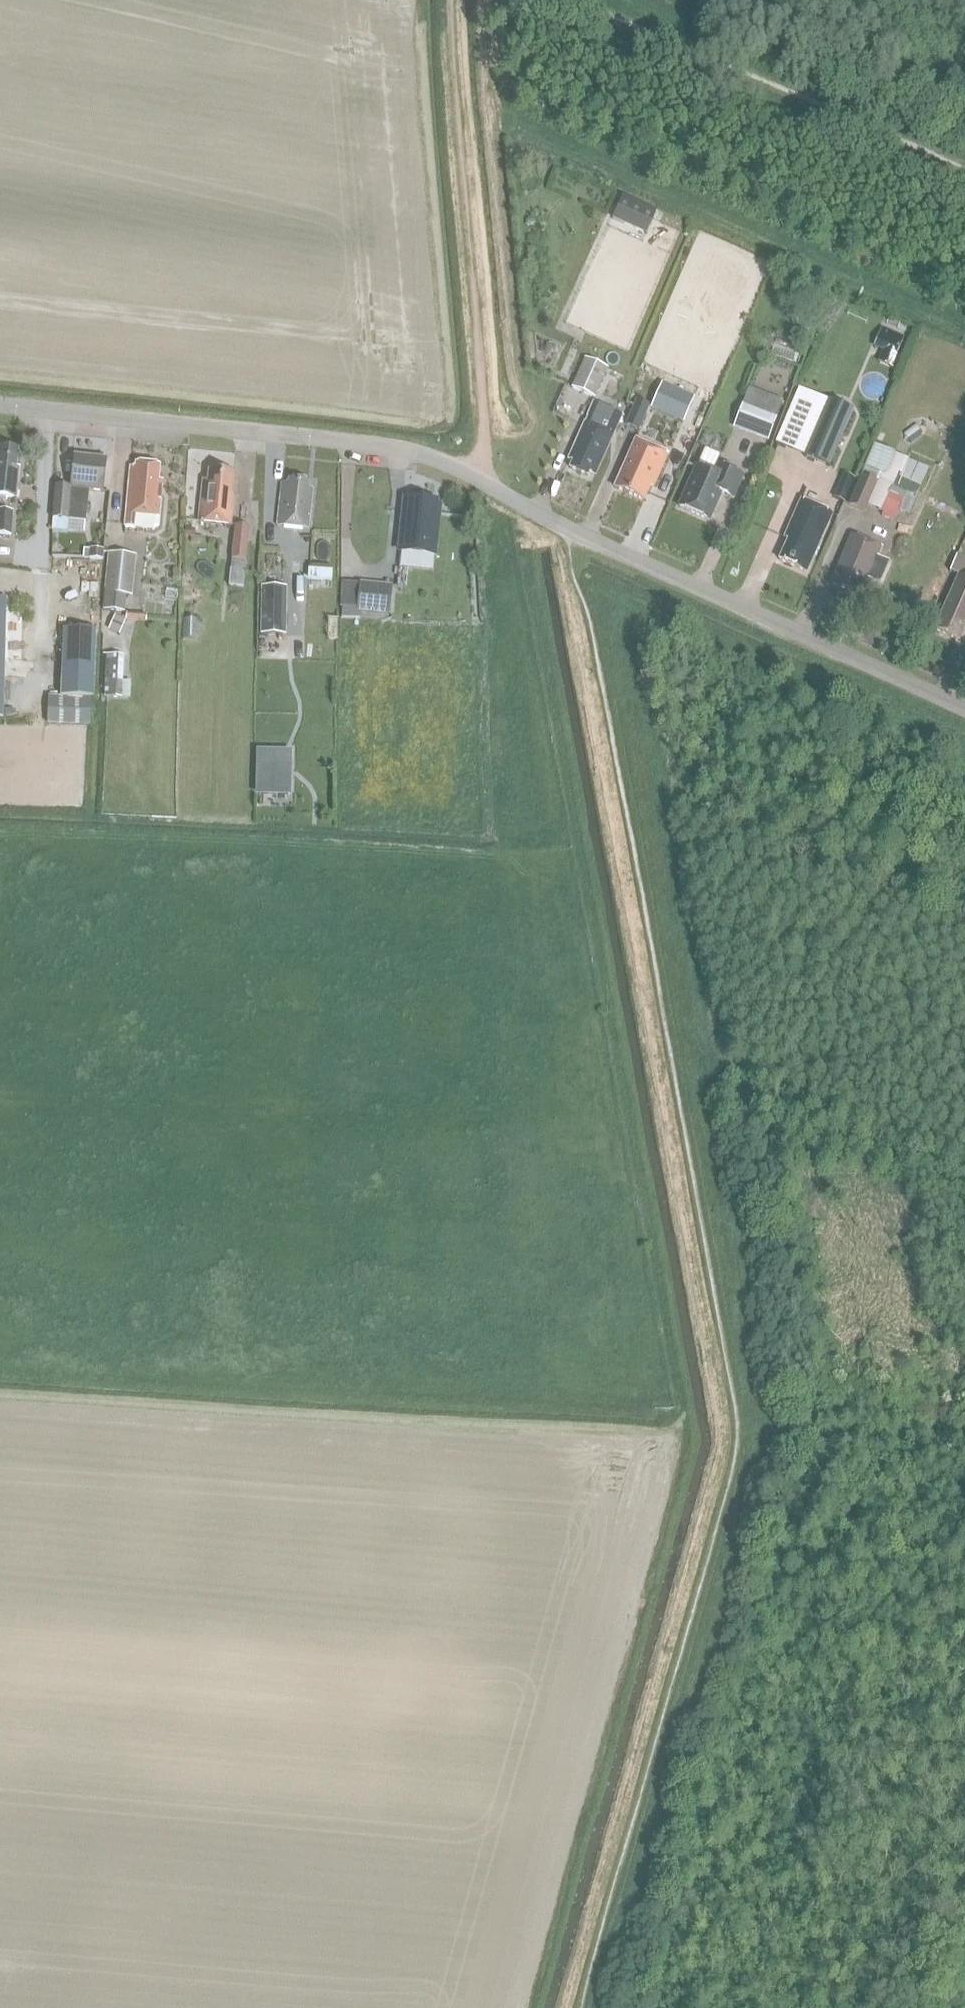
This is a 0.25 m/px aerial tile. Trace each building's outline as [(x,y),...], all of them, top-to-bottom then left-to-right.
[(624,197),(614,219),(625,224),(628,216),(650,226),(657,212),(635,202),(624,197)] [(897,357),(905,337),(882,328),(874,347),(883,351),(878,363),(893,370),(898,357),(897,357)] [(572,387),(596,398),(609,369),(585,358),(572,387)] [(663,383),(651,410),(683,424),(695,397),(663,383)] [(806,456),(829,401),(800,388),(777,444),(806,456)] [(626,425),(640,431),(651,406),(636,400),(626,425)] [(734,429),(768,441),(778,414),(745,401),(734,429)] [(829,401),(806,456),(831,466),(854,411),(829,401)] [(614,435),(586,423),(569,460),(573,462),(570,469),(588,476),(590,472),(596,475),(614,435)] [(668,455),(637,441),(616,488),(643,501),(650,485),(654,487),(668,455)] [(0,449),(0,497),(16,499),(20,469),(16,468),(18,451),(0,449)] [(717,465),(721,457),(706,450),(680,508),(709,521),(721,493),(733,499),(743,477),(717,465)] [(884,474),(879,484),(869,507),(895,519),(905,496),(914,500),(919,490),(896,480),(906,458),(896,454),(886,475),(884,474)] [(103,492),(107,460),(75,457),(71,488),(55,487),(53,519),(86,522),(89,491),(103,492)] [(929,470),(908,460),(900,477),(922,487),(929,470)] [(160,466),(136,463),(136,468),(131,467),(126,527),(158,530),(162,488),(158,488),(160,466)] [(232,496),(234,474),(209,471),(209,480),(203,480),(199,522),(187,521),(186,537),(196,538),(196,530),(200,531),(201,523),(232,526),(235,496),(232,496)] [(866,513),(869,507),(879,484),(861,476),(848,505),(866,513)] [(309,482),(290,480),(289,484),(283,483),(278,526),(308,529),(313,490),(308,489),(309,482)] [(847,503),(850,495),(838,490),(834,498),(847,503)] [(405,500),(401,543),(435,547),(439,508),(435,507),(435,503),(405,500)] [(833,514),(802,500),(785,538),(789,540),(780,560),(807,573),(833,514)] [(0,511),(0,539),(11,541),(14,512),(0,511)] [(230,585),(244,587),(250,527),(236,525),(230,585)] [(882,548),(852,535),(831,583),(861,596),(882,548)] [(89,559),(103,560),(103,550),(90,549),(89,559)] [(105,594),(127,596),(133,596),(137,556),(109,553),(105,594)] [(964,627),(964,578),(960,576),(936,631),(958,640),(964,626),(964,627)] [(374,614),(376,585),(360,583),(358,612),(374,614)] [(376,585),(374,614),(390,615),(392,586),(376,585)] [(275,587),(261,587),(260,635),(284,635),(285,605),(285,587),(275,587)] [(125,613),(127,596),(105,594),(104,611),(125,613)] [(108,630),(119,635),(125,620),(115,616),(108,630)] [(344,639),(343,618),(331,619),(332,639),(344,639)] [(199,620),(184,619),(183,639),(198,640),(199,620)] [(98,631),(63,630),(61,698),(91,699),(96,699),(98,631)] [(105,697),(131,698),(131,681),(124,681),(125,656),(107,655),(105,697)] [(49,698),(48,725),(91,726),(91,699),(61,698),(49,698)] [(257,751),(256,796),(291,797),(293,752),(257,751)]
